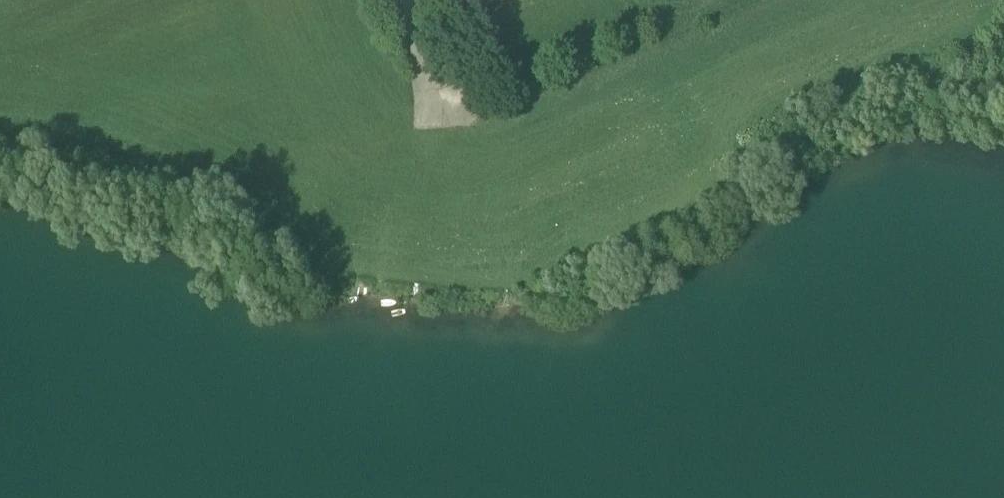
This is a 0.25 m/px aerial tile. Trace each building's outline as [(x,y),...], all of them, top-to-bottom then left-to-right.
[(502,0),(466,0),(472,13),(502,0)]
